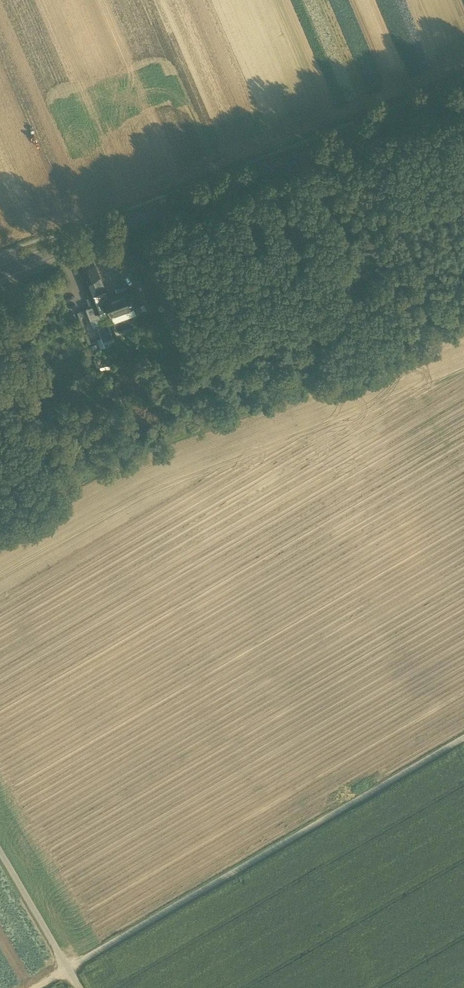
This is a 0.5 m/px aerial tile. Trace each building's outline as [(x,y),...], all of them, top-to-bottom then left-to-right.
[(80,270),(84,282),(100,276),(95,264),(94,264),(80,270)] [(99,320),(111,315),(105,301),(108,300),(100,276),(84,282),(91,297),(87,299),(88,301),(92,300),(99,320)] [(128,292),(134,306),(143,302),(138,288),(128,292)] [(128,292),(108,300),(105,301),(111,315),(134,306),(128,292)] [(95,328),(100,341),(108,338),(104,325),(95,328)]
